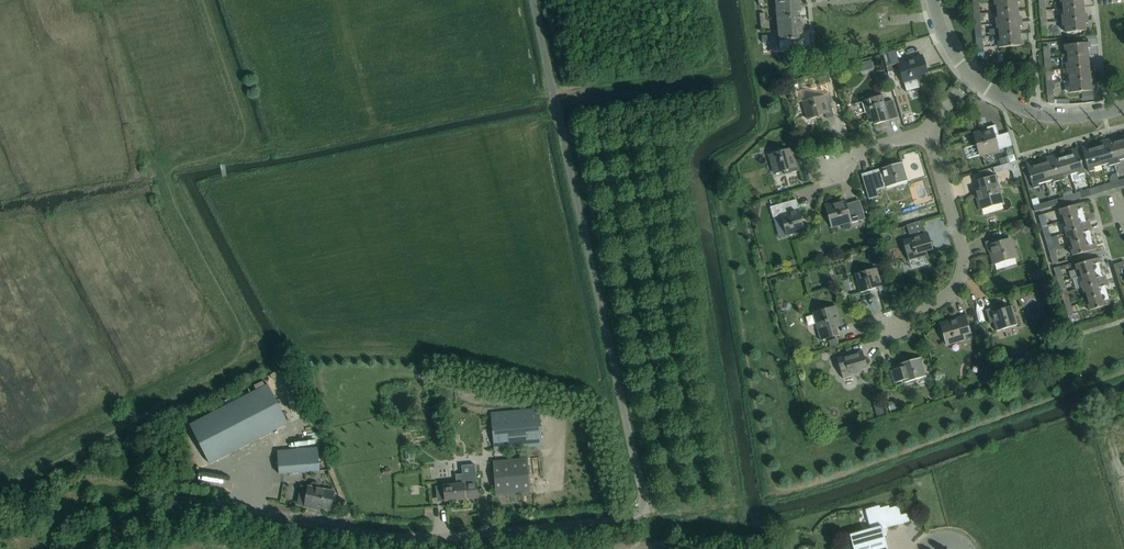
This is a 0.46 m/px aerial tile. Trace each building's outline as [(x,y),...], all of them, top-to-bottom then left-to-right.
[(1017,10),(1016,3),(1020,2),(1019,0),(994,0),(995,5),(997,5),(998,11),(1017,10)] [(1083,7),(1082,0),(1060,0),(1061,2),(1063,2),(1064,9),(1083,7)] [(777,18),(797,17),(797,11),(800,11),(800,5),(776,7),(777,18)] [(1063,21),(1087,18),(1087,13),(1084,14),(1083,7),(1064,9),(1064,15),(1062,15),(1063,21)] [(997,23),(1021,21),(1021,16),(1018,17),(1017,10),(998,11),(999,18),(996,18),(997,23)] [(778,30),(802,27),(801,21),(798,21),(797,17),(777,18),(778,30)] [(1087,18),(1063,21),(1063,26),(1065,25),(1066,33),(1085,31),(1084,23),(1088,23),(1087,18)] [(1000,35),(1019,33),(1019,26),(1022,26),(1021,21),(997,23),(997,29),(999,29),(1000,35)] [(802,27),(778,30),(779,47),(790,46),(790,40),(799,39),(799,34),(802,33),(802,27)] [(1019,33),(1000,35),(1000,41),(998,42),(999,48),(1024,45),(1023,40),(1020,40),(1019,33)] [(1068,57),(1087,55),(1087,48),(1090,48),(1089,43),(1065,45),(1065,51),(1067,50),(1068,57)] [(895,50),(882,54),(886,66),(899,62),(895,50)] [(1067,69),(1091,67),(1091,62),(1088,62),(1087,55),(1068,57),(1069,63),(1067,63),(1067,69)] [(922,56),(897,64),(905,92),(917,88),(915,81),(921,79),(920,74),(927,72),(922,56)] [(1070,80),(1089,79),(1089,72),(1092,71),(1091,67),(1067,69),(1068,74),(1069,74),(1070,80)] [(817,78),(819,86),(831,82),(829,75),(817,78)] [(1089,79),(1070,80),(1071,87),(1068,87),(1069,93),(1094,90),(1093,86),(1090,86),(1089,79)] [(898,118),(895,107),(892,100),(885,103),(882,94),(862,101),(867,119),(874,117),(876,124),(898,118)] [(834,116),(831,106),(830,103),(826,104),(823,95),(802,101),(808,120),(817,117),(817,115),(825,112),(826,118),(834,116)] [(1008,133),(998,135),(995,125),(987,127),(987,130),(973,134),(980,155),(998,149),(1012,146),(1008,133)] [(1120,141),(1113,143),(1112,138),(1107,140),(1114,164),(1120,163),(1119,160),(1123,159),(1123,153),(1120,141)] [(1108,166),(1114,164),(1107,140),(1101,141),(1102,146),(1095,148),(1100,165),(1107,163),(1108,166)] [(1100,165),(1095,148),(1088,150),(1087,146),(1081,147),(1082,151),(1079,152),(1086,173),(1094,170),(1093,167),(1100,165)] [(791,148),(780,151),(769,154),(774,174),(783,171),(784,175),(800,170),(797,162),(795,162),(791,148)] [(1086,173),(1079,152),(1078,152),(1077,149),(1071,150),(1072,155),(1065,157),(1070,175),(1071,174),(1073,181),(1085,178),(1085,177),(1084,173),(1086,173)] [(1070,175),(1065,157),(1058,159),(1057,155),(1051,156),(1058,181),(1064,179),(1063,177),(1070,175)] [(1053,183),(1058,181),(1051,156),(1046,158),(1047,162),(1040,164),(1045,182),(1052,180),(1053,183)] [(1017,161),(1006,164),(1007,169),(1012,171),(1014,179),(1021,177),(1017,161)] [(886,187),(896,184),(907,181),(901,162),(861,174),(869,199),(878,197),(875,186),(884,183),(886,187)] [(1045,182),(1040,164),(1033,166),(1031,162),(1025,164),(1026,166),(1022,168),(1022,167),(1021,167),(1028,190),(1039,187),(1038,184),(1045,182)] [(981,209),(1002,203),(996,184),(998,184),(996,175),(982,179),(984,187),(981,188),(982,190),(976,192),(981,209)] [(1120,186),(1118,181),(1117,181),(1116,176),(1110,178),(1111,183),(1106,184),(1108,190),(1120,186)] [(1095,194),(1108,190),(1106,184),(1093,188),(1095,194)] [(1077,199),(1076,193),(1072,194),(1070,188),(1062,190),(1064,197),(1063,197),(1065,203),(1077,199)] [(1076,193),(1077,199),(1090,195),(1089,189),(1076,193)] [(1052,206),(1065,203),(1063,197),(1050,201),(1052,206)] [(796,199),(786,202),(769,207),(772,218),(779,216),(785,236),(805,231),(796,199)] [(860,202),(846,206),(844,207),(842,201),(825,205),(831,226),(850,221),(850,223),(865,219),(860,202)] [(1034,212),(1052,206),(1050,201),(1033,206),(1034,212)] [(1064,221),(1083,215),(1081,208),(1084,207),(1083,202),(1059,209),(1060,215),(1062,215),(1064,221)] [(1041,227),(1047,226),(1043,214),(1038,216),(1041,227)] [(1066,232),(1089,225),(1088,221),(1085,222),(1083,215),(1064,221),(1066,227),(1064,228),(1066,232)] [(922,229),(920,219),(906,223),(909,233),(922,229)] [(1025,231),(1028,226),(1022,222),(1019,227),(1025,231)] [(1071,243),(1090,238),(1088,231),(1091,230),(1089,225),(1066,232),(1067,238),(1069,237),(1071,243)] [(1044,239),(1050,237),(1047,226),(1041,227),(1044,239)] [(927,233),(917,236),(903,241),(905,250),(909,261),(927,255),(925,249),(932,247),(927,233)] [(869,247),(880,244),(878,236),(867,239),(869,247)] [(1048,250),(1053,248),(1050,237),(1044,239),(1048,250)] [(999,238),(995,239),(985,242),(987,251),(990,250),(994,264),(1015,258),(1009,239),(1000,242),(999,238)] [(1090,238),(1071,243),(1073,250),(1071,250),(1073,256),(1097,248),(1095,244),(1092,244),(1090,238)] [(870,249),(872,254),(882,251),(880,246),(870,249)] [(1053,248),(1048,250),(1051,262),(1057,260),(1053,248)] [(1080,276),(1099,270),(1097,263),(1100,262),(1099,257),(1075,264),(1077,270),(1079,269),(1080,276)] [(887,289),(884,278),(883,276),(878,277),(876,268),(855,274),(858,282),(860,293),(870,290),(869,288),(877,285),(879,291),(887,289)] [(1057,282),(1063,281),(1060,269),(1054,271),(1057,282)] [(1043,270),(1036,272),(1038,280),(1045,278),(1043,270)] [(1082,287),(1106,280),(1104,276),(1101,276),(1099,270),(1080,276),(1082,282),(1080,282),(1082,287)] [(1087,298),(1106,292),(1104,286),(1107,285),(1106,280),(1082,287),(1083,292),(1085,292),(1087,298)] [(1061,294),(1066,292),(1063,281),(1057,282),(1061,294)] [(1038,285),(1042,296),(1051,293),(1048,282),(1038,285)] [(1064,305),(1070,303),(1066,292),(1061,294),(1064,305)] [(1106,292),(1087,298),(1089,304),(1087,305),(1089,310),(1113,303),(1111,298),(1108,299),(1106,292)] [(1070,303),(1064,305),(1068,317),(1073,315),(1070,303)] [(1017,324),(1014,316),(1011,306),(1002,309),(1002,311),(994,313),(992,307),(985,310),(988,320),(989,323),(993,322),(996,331),(1017,324)] [(835,307),(825,310),(814,313),(819,332),(817,333),(819,340),(834,336),(831,328),(834,327),(834,325),(840,324),(835,307)] [(940,324),(943,334),(946,344),(964,339),(964,340),(971,337),(969,332),(968,327),(964,316),(940,324)] [(856,336),(868,333),(866,327),(854,331),(856,336)] [(862,351),(851,354),(836,358),(843,379),(861,373),(859,367),(866,364),(862,351)] [(925,376),(923,368),(920,358),(889,367),(893,380),(903,377),(904,382),(925,376)] [(980,374),(983,385),(992,383),(989,372),(980,374)] [(288,423),(268,384),(190,424),(210,464),(288,423)] [(539,408),(457,416),(460,453),(542,446),(539,408)] [(317,422),(308,424),(310,430),(318,428),(317,422)] [(318,448),(278,451),(279,474),(320,470),(318,448)] [(531,492),(528,458),(493,461),(496,496),(531,492)] [(461,484),(444,486),(445,501),(479,498),(476,473),(463,474),(463,480),(460,480),(461,484)] [(315,506),(331,510),(335,491),(320,488),(320,486),(319,483),(314,482),(312,484),(311,486),(309,486),(305,507),(314,509),(315,506)] [(889,508),(888,506),(880,508),(879,505),(865,509),(870,528),(849,534),(853,548),(888,548),(884,534),(882,534),(881,531),(883,530),(882,527),(885,526),(886,528),(909,521),(907,513),(900,515),(898,506),(889,508)]
